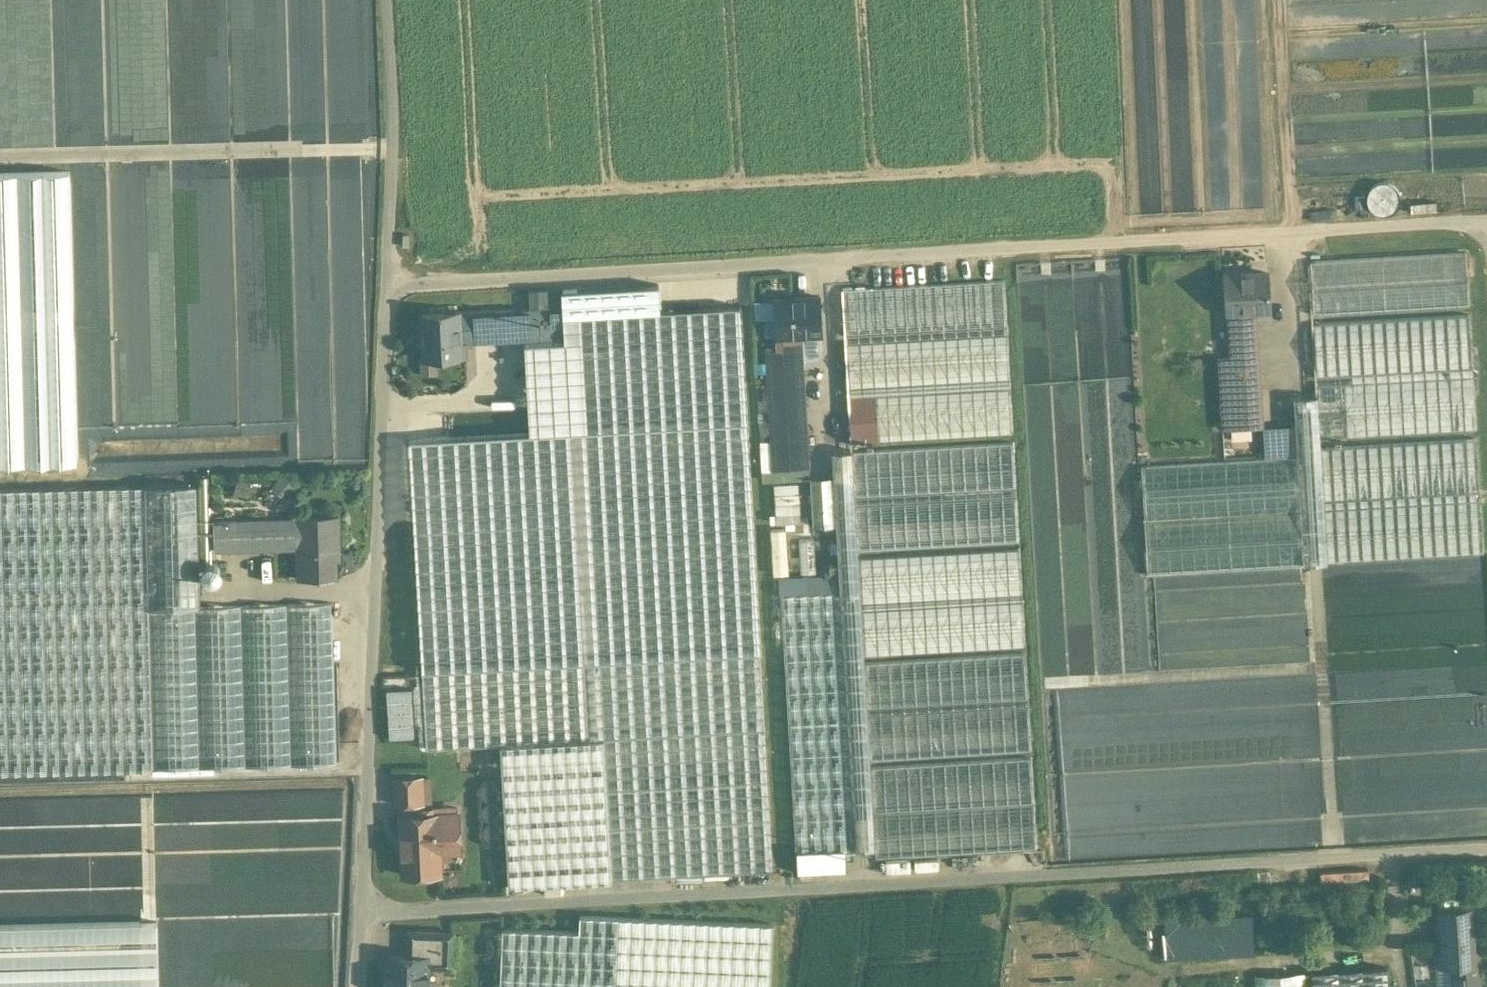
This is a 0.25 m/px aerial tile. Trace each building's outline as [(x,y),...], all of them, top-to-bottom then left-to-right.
[(77,462),(70,170),(0,172),(0,464),(77,462)] [(1465,249),(1307,258),(1310,311),(1469,302),(1465,249)] [(1267,271),(1241,272),(1241,268),(1223,269),(1224,309),(1256,308),(1269,308),(1267,271)] [(738,278),(561,288),(562,306),(564,336),(565,372),(581,371),(584,405),(745,396),(738,278)] [(1005,279),(842,289),(846,342),(1008,333),(1005,279)] [(553,288),(538,289),(539,307),(554,306),(553,288)] [(820,296),(774,299),(776,335),(777,335),(801,334),(822,332),(820,296)] [(536,338),(564,336),(562,306),(554,306),(539,307),(459,312),(460,342),(536,338)] [(1256,308),(1224,309),(1224,322),(1257,321),(1256,308)] [(458,310),(422,313),(425,358),(461,356),(460,342),(459,312),(458,310)] [(1469,310),(1310,319),(1313,373),(1472,364),(1469,310)] [(1257,321),(1224,322),(1225,354),(1228,354),(1230,401),(1259,400),(1257,321)] [(1008,333),(846,342),(848,388),(1010,379),(1008,333)] [(801,334),(777,335),(778,349),(802,348),(801,334)] [(564,336),(536,338),(538,374),(565,372),(564,336)] [(778,349),(766,349),(770,416),(806,414),(802,348),(778,349)] [(1225,354),(1217,355),(1218,402),(1230,401),(1228,354),(1225,354)] [(565,372),(538,374),(539,408),(584,405),(581,371),(565,372)] [(1473,372),(1341,380),(1344,434),(1476,426),(1473,372)] [(1341,380),(1314,382),(1315,391),(1317,436),(1344,434),(1341,380)] [(1011,387),(876,395),(879,441),(1013,433),(1011,387)] [(1295,454),(1295,457),(1298,510),(1301,563),(1324,562),(1321,507),(1321,500),(1318,445),(1317,436),(1315,391),(1291,393),(1293,423),(1295,454)] [(876,395),(849,397),(851,442),(879,441),(876,395)] [(539,408),(408,415),(418,593),(755,573),(745,396),(584,405),(539,408)] [(1230,401),(1218,402),(1219,426),(1260,425),(1259,400),(1230,401)] [(806,414),(770,416),(772,439),(808,437),(806,414)] [(1262,456),(1295,454),(1293,423),(1260,425),(1262,456)] [(1476,435),(1318,445),(1321,500),(1480,491),(1476,435)] [(808,437),(772,439),(773,469),(809,467),(808,437)] [(852,451),(854,497),(1016,487),(1014,441),(852,451)] [(852,449),(832,450),(833,475),(836,523),(840,591),(781,594),(796,851),(798,851),(843,849),(850,848),(875,847),(870,767),(870,760),(867,714),(867,708),(864,662),(864,656),(861,609),(861,603),(858,557),(858,550),(855,504),(854,497),(852,451),(852,449)] [(1295,457),(1140,466),(1143,519),(1298,510),(1295,457)] [(833,475),(810,476),(813,525),(836,523),(833,475)] [(149,607),(195,606),(200,606),(197,484),(146,485),(149,607)] [(153,769),(149,607),(146,485),(0,489),(0,772),(153,769)] [(1017,495),(855,504),(858,550),(1020,541),(1017,495)] [(1480,497),(1321,507),(1324,562),(1324,563),(1483,553),(1480,497)] [(771,519),(781,527),(796,508),(786,501),(771,519)] [(1298,510),(1143,519),(1146,574),(1301,565),(1301,563),(1298,510)] [(339,514),(295,515),(296,547),(297,578),(314,578),(314,579),(320,579),(320,578),(337,577),(336,546),(340,546),(339,514)] [(295,515),(214,517),(215,549),(296,547),(295,515)] [(1020,548),(858,557),(861,603),(1022,594),(1020,548)] [(1329,601),(1486,592),(1486,557),(1327,567),(1329,601)] [(1149,616),(1302,607),(1300,569),(1147,578),(1149,616)] [(755,573),(418,593),(427,748),(500,744),(509,885),(773,870),(755,573)] [(1331,639),(1486,631),(1486,596),(1329,605),(1331,639)] [(1023,600),(861,609),(864,656),(1025,646),(1023,600)] [(200,606),(195,606),(199,768),(338,764),(333,603),(200,606)] [(199,768),(195,606),(149,607),(153,769),(199,768)] [(1026,653),(864,662),(867,708),(1028,698),(1026,653)] [(391,735),(417,734),(416,686),(389,687),(391,735)] [(1029,705),(867,714),(870,760),(1031,751),(1029,705)] [(1032,757),(870,767),(875,847),(875,858),(1037,849),(1032,757)] [(421,776),(395,777),(396,804),(422,802),(421,776)] [(458,813),(400,815),(403,873),(440,872),(438,842),(459,841),(458,813)] [(845,872),(843,849),(798,851),(799,875),(845,872)] [(1438,908),(1441,964),(1453,963),(1454,986),(1481,986),(1480,960),(1477,960),(1474,906),(1438,908)] [(1168,917),(1169,956),(1258,952),(1256,913),(1168,917)] [(500,986),(771,986),(773,923),(580,915),(579,931),(502,928),(500,986)] [(453,931),(415,930),(414,955),(413,965),(427,966),(451,967),(453,931)] [(389,954),(388,986),(426,986),(427,966),(413,965),(414,955),(389,954)] [(1255,975),(1256,986),(1388,986),(1387,967),(1255,975)]
